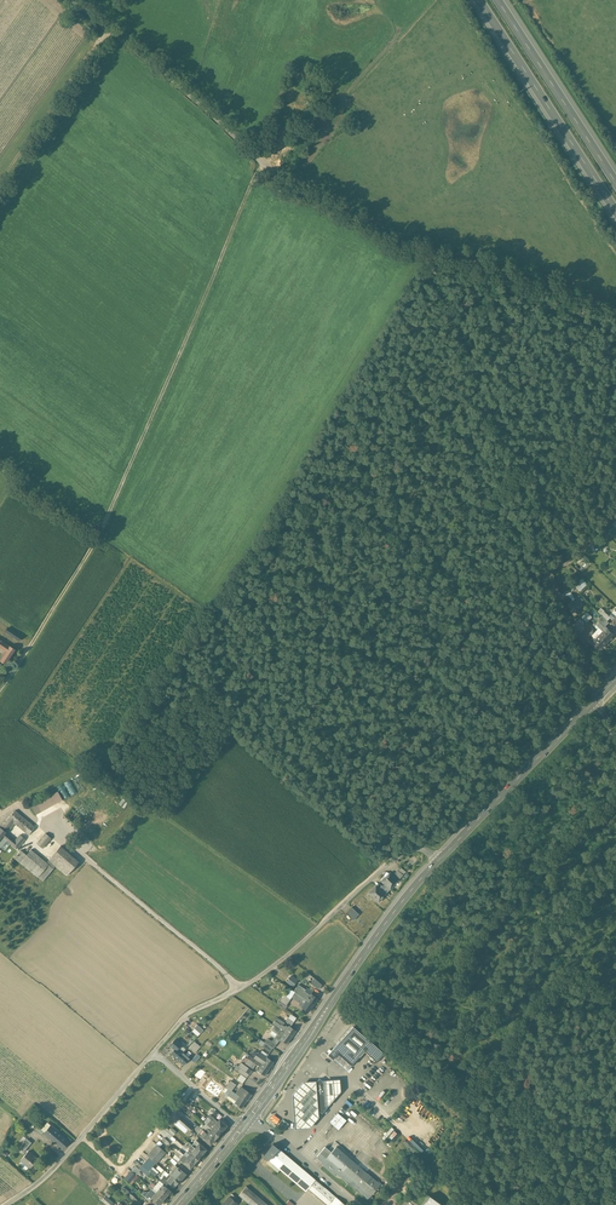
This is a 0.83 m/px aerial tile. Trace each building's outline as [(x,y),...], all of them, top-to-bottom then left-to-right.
[(581,580),(574,586),(580,592),(586,586),(581,580)] [(573,601),(571,603),(574,606),(573,607),(576,610),(584,602),(578,596),(575,599),(573,601)] [(574,606),(571,603),(566,608),(574,617),(579,612),(576,610),(573,607),(574,606)] [(611,619),(604,612),(600,616),(603,618),(604,617),(604,618),(603,619),(607,622),(611,619),(610,619),(611,619)] [(585,613),(581,618),(586,623),(591,618),(585,613)] [(603,618),(601,617),(597,622),(599,624),(596,626),(601,631),(605,627),(608,624),(607,622),(603,618)] [(580,620),(572,623),(576,634),(584,631),(580,620)] [(605,627),(601,631),(603,633),(599,636),(607,644),(611,639),(610,638),(613,635),(605,627)] [(22,637),(11,629),(8,634),(19,641),(22,637)] [(599,636),(595,640),(594,639),(590,643),(598,650),(600,648),(602,649),(607,644),(599,636)] [(5,653),(0,661),(6,665),(16,650),(0,639),(0,650),(5,653)] [(61,792),(37,805),(42,813),(65,800),(61,792)] [(17,824),(22,818),(16,812),(2,828),(9,833),(17,824)] [(22,818),(17,824),(31,836),(36,829),(22,818)] [(0,826),(0,844),(9,833),(2,828),(0,826)] [(9,833),(0,844),(0,846),(7,851),(11,846),(18,851),(27,840),(21,835),(17,840),(9,833)] [(40,844),(46,849),(52,840),(46,836),(40,844)] [(69,875),(79,863),(61,848),(51,861),(37,850),(25,865),(43,879),(41,881),(46,885),(60,868),(69,875)] [(20,855),(17,859),(23,863),(25,860),(20,855)] [(403,870),(399,874),(404,878),(407,874),(403,870)] [(399,874),(399,873),(394,879),(399,884),(404,878),(399,874)] [(390,876),(387,880),(386,879),(382,883),(384,885),(384,886),(385,887),(383,889),(382,888),(382,889),(383,889),(380,892),(387,898),(386,897),(391,892),(391,893),(399,884),(394,879),(390,876)] [(380,892),(377,889),(371,896),(374,899),(374,900),(375,901),(377,902),(378,903),(378,904),(379,904),(379,905),(380,905),(381,905),(381,904),(382,904),(382,903),(387,898),(380,892)] [(360,918),(353,911),(347,917),(354,924),(360,918)] [(298,984),(292,979),(288,985),(294,990),(298,984)] [(323,988),(315,981),(311,986),(320,993),(323,988)] [(307,993),(299,988),(294,994),(296,995),(302,1000),(305,994),(306,994),(307,993)] [(306,994),(305,994),(302,1000),(307,1003),(311,998),(306,994)] [(302,1000),(296,995),(292,1001),(300,1007),(300,1008),(303,1010),(307,1003),(302,1000)] [(319,1002),(312,996),(311,998),(307,1003),(314,1008),(315,1008),(319,1002)] [(291,1003),(285,999),(281,1005),(287,1009),(291,1003)] [(314,1008),(307,1003),(303,1010),(310,1015),(314,1008)] [(287,1009),(281,1005),(279,1008),(286,1013),(288,1010),(287,1009)] [(284,1028),(282,1027),(282,1028),(275,1024),(273,1027),(281,1033),(285,1036),(289,1030),(286,1028),(286,1030),(284,1028)] [(204,1033),(198,1028),(195,1031),(201,1037),(204,1033)] [(297,1034),(290,1029),(289,1030),(285,1036),(292,1041),(297,1034)] [(354,1030),(329,1058),(334,1063),(339,1057),(353,1069),(366,1055),(373,1046),(354,1030)] [(292,1041),(285,1036),(283,1039),(281,1042),(288,1047),(292,1041)] [(182,1049),(175,1043),(171,1048),(175,1052),(177,1051),(179,1052),(182,1049)] [(201,1051),(195,1046),(190,1052),(196,1057),(201,1051)] [(274,1052),(266,1046),(263,1050),(271,1056),(274,1052)] [(373,1046),(366,1055),(378,1066),(380,1063),(385,1058),(385,1057),(373,1046)] [(175,1052),(171,1058),(177,1063),(183,1056),(179,1052),(177,1051),(175,1052)] [(190,1062),(184,1056),(183,1056),(177,1063),(184,1069),(190,1062)] [(267,1061),(259,1056),(255,1062),(263,1068),(270,1073),(275,1066),(267,1061)] [(198,1058),(193,1064),(195,1067),(201,1060),(198,1058)] [(385,1058),(380,1063),(383,1066),(388,1060),(385,1058)] [(249,1063),(246,1068),(254,1073),(257,1068),(249,1063)] [(250,1072),(242,1066),(239,1070),(247,1076),(250,1072)] [(270,1073),(263,1068),(261,1071),(258,1075),(265,1080),(270,1073)] [(239,1070),(237,1069),(235,1073),(248,1082),(250,1078),(247,1076),(239,1070)] [(247,1082),(242,1078),(238,1084),(243,1087),(247,1082)] [(320,1082),(318,1086),(319,1114),(323,1117),(327,1112),(325,1085),(320,1082)] [(325,1085),(327,1110),(330,1110),(342,1097),(341,1084),(325,1085)] [(237,1089),(231,1085),(227,1091),(229,1092),(232,1094),(237,1089)] [(294,1099),(296,1134),(310,1133),(320,1123),(317,1085),(305,1086),(294,1099)] [(253,1098),(242,1091),(237,1098),(248,1105),(253,1098)] [(237,1098),(234,1101),(233,1102),(237,1105),(236,1107),(243,1112),(248,1105),(237,1098)] [(189,1118),(193,1112),(189,1109),(187,1113),(183,1110),(181,1113),(189,1118)] [(382,1128),(362,1112),(355,1120),(370,1133),(374,1137),(382,1128)] [(37,1122),(31,1116),(24,1124),(31,1129),(37,1122)] [(276,1128),(279,1123),(272,1117),(269,1122),(276,1128)] [(339,1117),(331,1126),(339,1134),(347,1124),(339,1117)] [(219,1126),(212,1120),(209,1122),(223,1135),(228,1130),(220,1123),(219,1126)] [(193,1132),(181,1122),(178,1125),(190,1135),(193,1132)] [(209,1122),(205,1127),(206,1128),(219,1140),(223,1135),(209,1122)] [(178,1125),(178,1124),(175,1128),(181,1133),(184,1130),(178,1125)] [(286,1125),(282,1131),(285,1134),(290,1128),(286,1125)] [(219,1140),(206,1128),(202,1133),(215,1144),(219,1140)] [(60,1136),(52,1129),(45,1137),(63,1153),(70,1146),(59,1136),(60,1136)] [(45,1136),(38,1130),(36,1134),(42,1139),(45,1136)] [(193,1138),(184,1130),(181,1133),(190,1141),(193,1138)] [(202,1133),(199,1130),(199,1131),(196,1135),(199,1137),(198,1138),(211,1149),(215,1144),(202,1133)] [(383,1140),(386,1142),(388,1140),(392,1144),(398,1137),(391,1131),(383,1140)] [(408,1136),(405,1139),(417,1151),(419,1148),(408,1136)] [(28,1143),(20,1152),(25,1156),(33,1147),(28,1143)] [(384,1167),(393,1158),(380,1145),(370,1155),(384,1167)] [(192,1149),(189,1146),(186,1149),(190,1152),(188,1154),(191,1157),(192,1157),(196,1152),(192,1149)] [(208,1153),(200,1147),(198,1149),(195,1146),(192,1149),(196,1152),(203,1159),(208,1153)] [(274,1148),(264,1160),(269,1164),(279,1152),(274,1148)] [(166,1156),(158,1149),(148,1160),(156,1167),(166,1156)] [(337,1151),(332,1156),(327,1162),(321,1157),(318,1161),(326,1168),(324,1170),(337,1180),(338,1178),(369,1204),(370,1204),(371,1204),(374,1201),(372,1200),(382,1189),(337,1151)] [(332,1156),(326,1151),(321,1157),(327,1162),(332,1156)] [(203,1159),(196,1152),(192,1157),(199,1163),(203,1159)] [(279,1152),(269,1164),(307,1196),(309,1193),(323,1204),(333,1204),(336,1201),(279,1152)] [(39,1163),(29,1155),(21,1164),(30,1172),(39,1163)] [(184,1159),(181,1156),(176,1161),(181,1164),(191,1173),(195,1168),(188,1162),(184,1159)] [(199,1163),(192,1157),(191,1157),(190,1159),(188,1162),(195,1168),(199,1163)] [(136,1170),(124,1183),(130,1188),(134,1184),(136,1186),(139,1182),(135,1179),(140,1174),(136,1170)] [(150,1177),(142,1170),(139,1173),(148,1181),(151,1177),(150,1177)] [(186,1178),(177,1170),(169,1179),(171,1180),(179,1187),(186,1178)] [(179,1187),(171,1180),(168,1185),(171,1188),(168,1192),(172,1195),(179,1187)] [(168,1185),(164,1182),(161,1186),(164,1189),(168,1192),(171,1188),(168,1185)] [(164,1189),(160,1185),(153,1194),(157,1197),(164,1204),(172,1195),(168,1192),(164,1189)] [(247,1191),(240,1199),(246,1204),(264,1204),(247,1191)] [(145,1201),(150,1204),(157,1197),(153,1194),(152,1193),(145,1201)]
